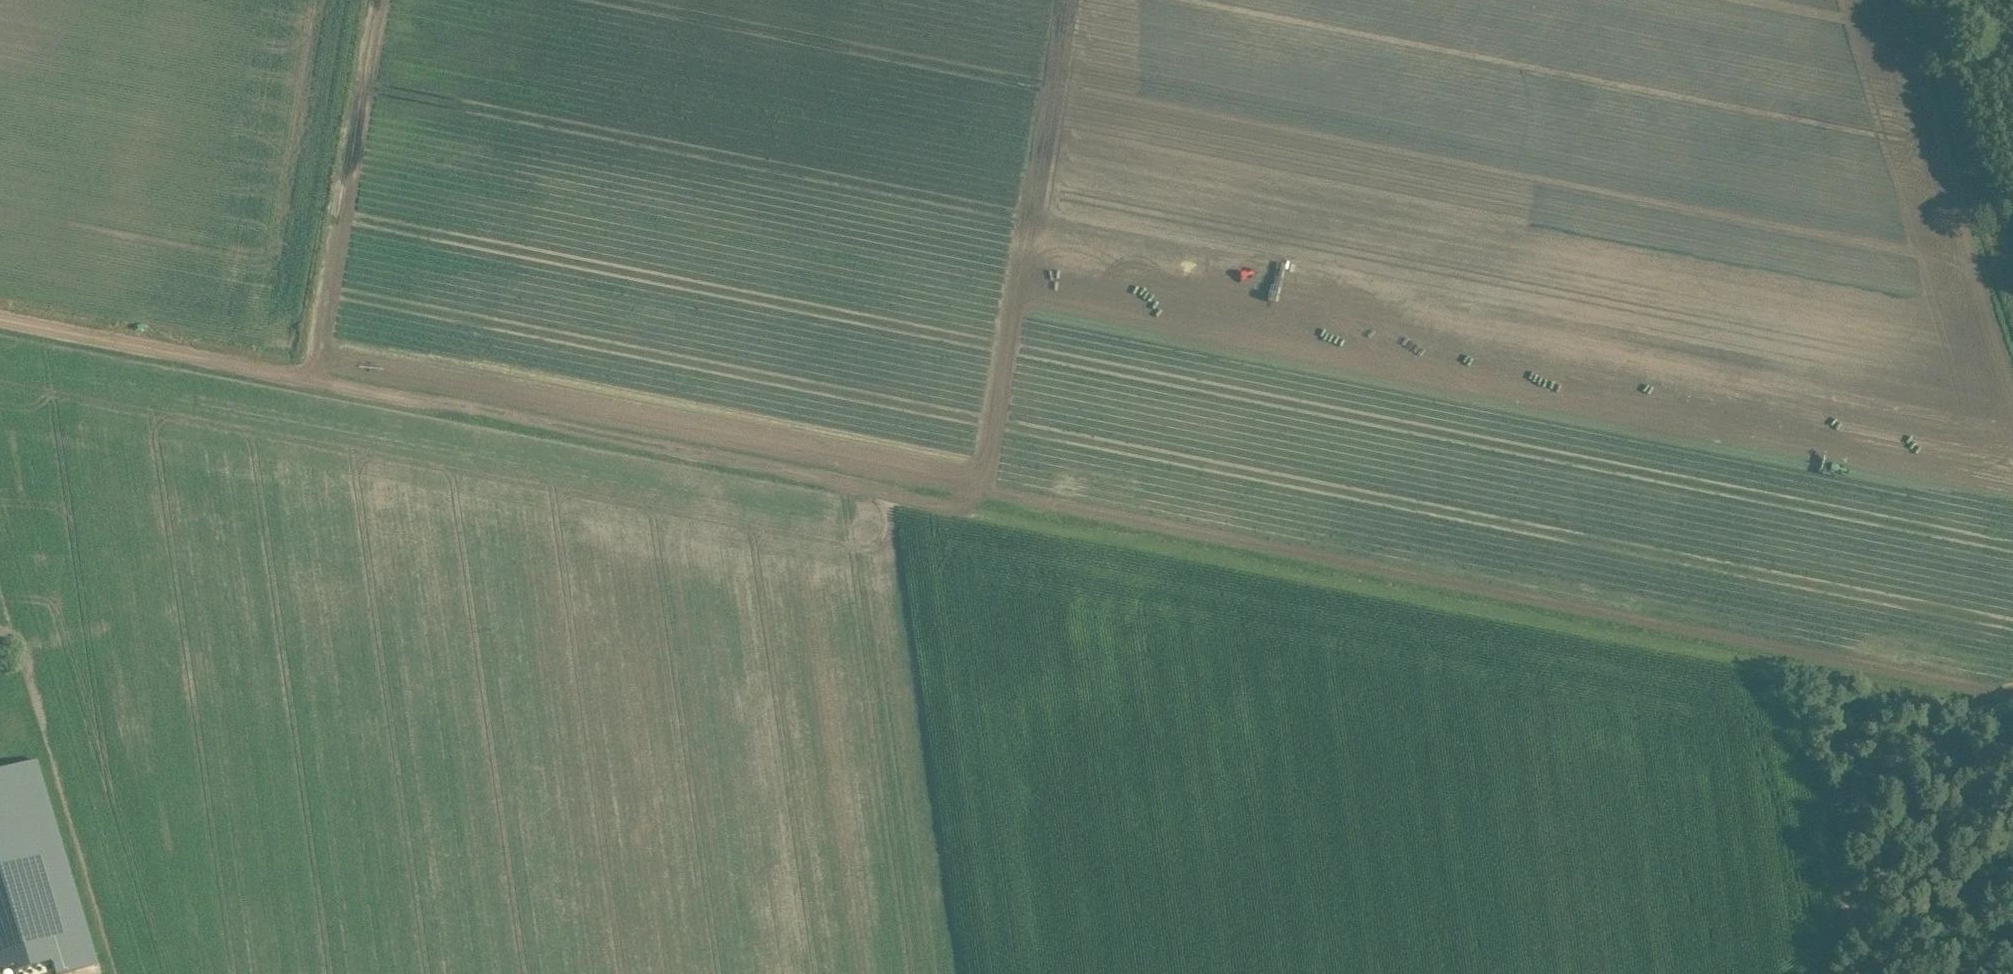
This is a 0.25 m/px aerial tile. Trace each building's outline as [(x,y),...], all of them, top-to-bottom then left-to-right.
[(14,973),(15,973),(80,973),(98,968),(41,763),(0,775),(0,973),(10,973),(14,973)]
